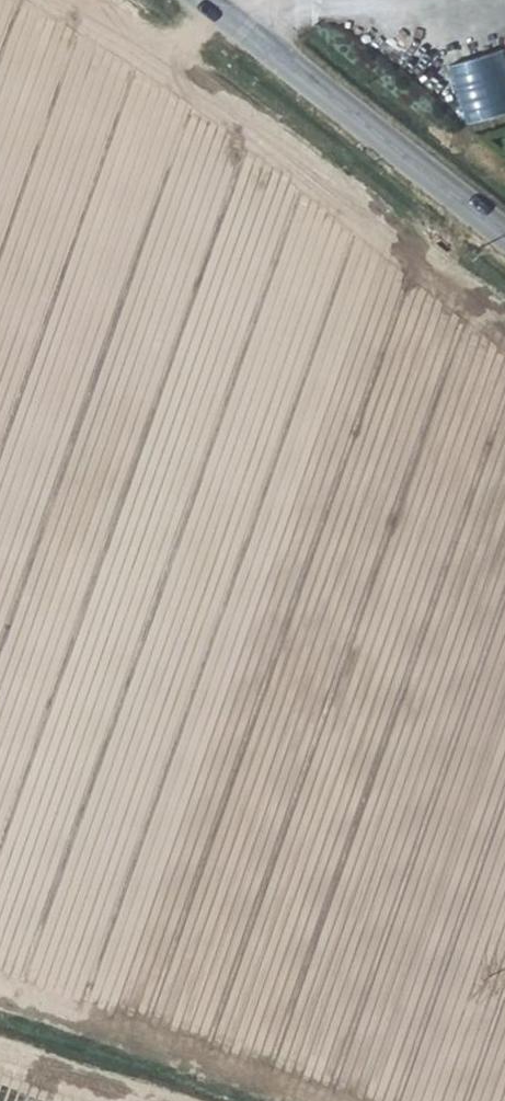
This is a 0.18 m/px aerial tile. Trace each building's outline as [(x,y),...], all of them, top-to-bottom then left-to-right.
[(504,89),(504,31),(491,34),(504,89)]
